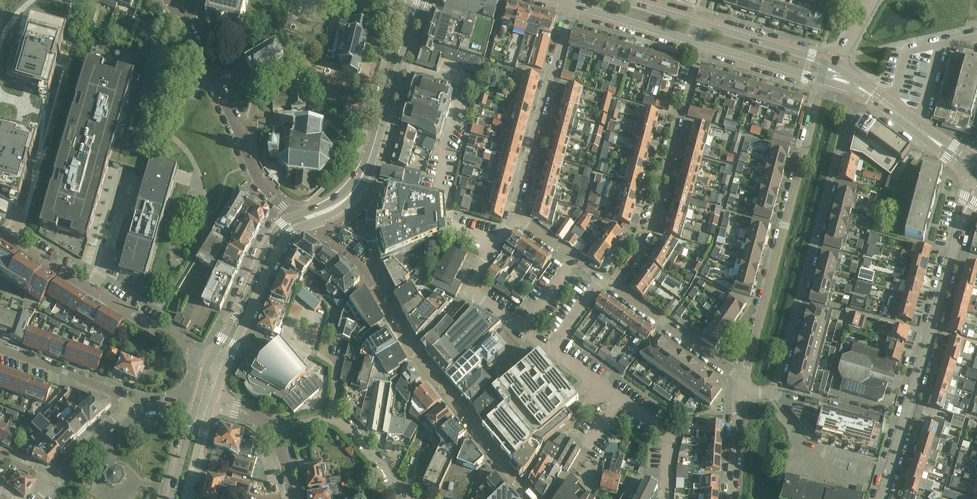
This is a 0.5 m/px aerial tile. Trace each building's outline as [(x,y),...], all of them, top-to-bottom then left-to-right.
[(17,205),(17,203),(19,196),(20,196),(27,171),(25,170),(28,158),(30,159),(37,135),(36,135),(37,133),(38,128),(47,98),(49,91),(49,92),(56,66),(54,66),(58,53),(60,54),(67,28),(73,4),(60,0),(0,0),(0,195),(17,205)] [(115,10),(117,7),(118,3),(120,0),(93,0),(115,10)] [(118,3),(131,9),(131,8),(136,10),(139,3),(134,1),(135,0),(120,0),(118,3)] [(205,16),(220,20),(222,23),(225,21),(240,25),(247,0),(210,0),(205,16)] [(434,3),(469,14),(493,21),(499,0),(498,0),(435,0),(434,3)] [(724,5),(726,6),(725,7),(730,8),(731,7),(736,9),(739,0),(725,0),(724,5)] [(736,9),(742,10),(741,12),(746,13),(746,12),(748,12),(752,0),(739,0),(736,9)] [(748,12),(750,13),(749,14),(754,15),(754,14),(760,16),(765,0),(752,0),(748,12)] [(760,16),(765,17),(765,19),(770,20),(770,19),(772,19),(777,4),(769,2),(769,0),(765,0),(760,16)] [(489,60),(504,65),(521,7),(509,3),(499,37),(496,37),(489,60)] [(784,23),(789,5),(785,3),(784,6),(777,4),(772,19),(773,20),(773,21),(778,22),(778,21),(784,23)] [(796,27),(800,11),(793,9),(794,6),(789,5),(784,23),(789,25),(789,26),(794,27),(794,26),(796,27)] [(808,30),(813,12),(815,7),(810,6),(809,10),(802,8),(800,11),(796,27),(797,27),(797,28),(802,30),(802,28),(808,30)] [(521,7),(504,65),(516,68),(517,63),(533,10),(521,7)] [(517,63),(528,67),(529,66),(528,66),(544,14),(533,10),(517,63)] [(813,12),(808,30),(813,32),(813,33),(817,34),(818,33),(820,34),(824,18),(817,16),(817,13),(813,12)] [(469,14),(466,25),(442,18),(442,16),(433,13),(432,15),(430,14),(422,41),(425,42),(422,51),(432,54),(441,57),(482,69),(494,22),(493,21),(469,14)] [(528,66),(529,66),(542,70),(550,39),(549,39),(550,35),(556,17),(544,14),(528,66)] [(335,32),(328,59),(340,62),(339,64),(345,66),(344,72),(358,76),(358,74),(360,74),(361,68),(360,66),(363,55),(370,56),(371,50),(365,48),(367,37),(370,26),(352,21),(351,23),(343,20),(339,33),(335,32)] [(569,46),(581,50),(586,34),(573,31),(569,46)] [(581,50),(579,56),(585,57),(591,59),(593,53),(598,38),(586,34),(581,50)] [(605,57),(609,42),(598,38),(593,53),(605,57)] [(603,63),(601,69),(602,69),(606,70),(608,64),(615,67),(621,45),(609,42),(605,57),(603,63)] [(283,58),(276,44),(246,61),(253,75),(254,74),(259,84),(266,79),(267,80),(272,77),(272,76),(279,72),(274,63),(283,58)] [(143,100),(140,110),(157,115),(160,105),(161,105),(175,55),(167,53),(168,48),(158,45),(157,46),(156,50),(142,100),(143,100)] [(621,45),(615,67),(627,70),(629,64),(633,49),(621,45)] [(633,49),(629,64),(636,66),(635,69),(640,70),(645,52),(633,49)] [(437,70),(438,67),(429,64),(432,54),(422,51),(420,50),(415,64),(437,70)] [(645,52),(640,70),(645,72),(645,69),(653,71),(657,56),(645,52)] [(441,57),(432,54),(429,64),(438,67),(441,57)] [(964,54),(963,58),(951,54),(933,119),(945,122),(944,124),(967,131),(976,93),(976,62),(972,61),(973,56),(964,54)] [(653,71),(651,78),(657,80),(655,87),(660,89),(661,87),(662,81),(664,77),(664,75),(669,60),(657,56),(653,71)] [(664,75),(664,77),(668,79),(669,76),(676,78),(677,78),(681,63),(669,60),(664,75)] [(88,61),(41,227),(57,232),(58,228),(72,232),(71,236),(87,241),(109,165),(147,176),(119,273),(146,280),(178,168),(113,150),(135,74),(88,61)] [(701,69),(696,84),(697,85),(704,87),(703,89),(708,91),(709,88),(713,73),(701,69)] [(516,71),(514,80),(521,82),(537,86),(540,77),(516,71)] [(562,72),(561,79),(572,82),(574,75),(562,72)] [(709,88),(708,91),(712,92),(713,89),(720,91),(725,76),(713,73),(709,88)] [(455,88),(412,75),(397,124),(414,129),(436,140),(440,137),(455,88)] [(725,76),(720,91),(728,94),(727,96),(732,98),(732,95),(737,80),(725,76)] [(732,95),(732,98),(736,99),(737,96),(744,99),(749,83),(737,80),(732,95)] [(519,92),(535,96),(537,86),(521,82),(519,92)] [(306,106),(305,83),(290,84),(291,95),(272,96),(273,109),(291,108),(292,112),(306,111),(306,106)] [(749,83),(744,99),(753,101),(752,103),(756,105),(757,102),(761,87),(749,83)] [(567,85),(564,94),(580,99),(583,89),(567,85)] [(755,108),(760,109),(760,108),(768,110),(769,106),(773,91),(761,87),(757,102),(756,105),(755,107),(755,108)] [(773,91),(769,106),(776,108),(776,111),(780,112),(780,109),(785,94),(773,91)] [(519,92),(516,102),(532,107),(535,96),(519,92)] [(578,108),(580,99),(564,94),(562,104),(578,108)] [(605,94),(602,104),(609,106),(611,95),(605,94)] [(779,115),(776,122),(781,124),(784,113),(798,117),(803,99),(785,94),(780,109),(780,112),(779,115)] [(658,99),(655,108),(664,110),(668,111),(671,103),(658,99)] [(516,102),(513,113),(529,118),(532,107),(516,102)] [(559,115),(559,117),(574,121),(575,119),(580,120),(583,121),(585,116),(576,114),(578,108),(562,104),(559,115)] [(602,104),(599,113),(606,115),(609,106),(602,104)] [(688,117),(688,118),(699,121),(702,111),(691,108),(690,110),(688,117)] [(644,109),(641,118),(657,122),(660,113),(644,109)] [(612,112),(610,119),(617,121),(619,114),(616,113),(612,112)] [(509,120),(508,122),(527,127),(529,118),(513,113),(511,121),(509,120)] [(714,114),(712,123),(718,125),(721,115),(714,114)] [(600,115),(598,125),(605,127),(608,116),(600,115)] [(559,117),(556,126),(572,130),(572,131),(577,132),(579,122),(574,121),(559,117)] [(657,122),(641,118),(639,128),(655,132),(657,122)] [(855,134),(850,153),(862,156),(890,177),(910,151),(908,150),(908,149),(866,118),(854,134),(855,134)] [(494,119),(493,125),(501,128),(503,122),(494,119)] [(508,122),(507,126),(510,127),(508,133),(524,137),(527,127),(508,122)] [(692,132),(708,136),(710,127),(694,123),(692,132)] [(324,127),(293,124),(292,136),(280,146),(280,149),(270,147),(269,158),(279,159),(278,162),(288,174),(297,175),(295,190),(309,191),(310,176),(319,177),(332,168),(333,152),(324,140),(322,140),(324,127)] [(569,140),(572,130),(556,126),(553,135),(569,140)] [(398,144),(413,148),(417,132),(403,128),(398,144)] [(639,128),(635,140),(651,145),(655,132),(639,128)] [(689,142),(705,146),(708,136),(692,132),(689,142)] [(775,132),(773,140),(791,145),(793,137),(775,132)] [(502,139),(501,142),(505,143),(521,147),(524,137),(508,133),(506,140),(502,139)] [(551,145),(567,149),(569,140),(553,135),(551,145)] [(427,137),(422,148),(432,152),(437,141),(427,137)] [(635,140),(633,150),(649,154),(651,145),(635,140)] [(689,142),(686,152),(702,157),(705,146),(689,142)] [(498,144),(495,153),(502,155),(518,159),(521,147),(505,143),(505,145),(498,144)] [(412,149),(413,148),(398,144),(397,144),(391,163),(407,168),(408,164),(410,164),(414,154),(411,153),(412,149)] [(768,149),(767,154),(787,159),(790,148),(773,144),(771,150),(768,149)] [(551,145),(548,156),(564,160),(567,149),(551,145)] [(466,148),(464,155),(471,157),(476,159),(477,155),(473,154),(475,150),(470,149),(466,148)] [(649,154),(633,150),(630,159),(646,164),(649,154)] [(686,152),(683,163),(699,168),(702,157),(686,152)] [(784,169),(787,159),(767,154),(766,158),(769,159),(768,165),(784,169)] [(496,161),(495,164),(499,165),(500,164),(516,168),(518,159),(502,155),(500,162),(496,161)] [(548,157),(545,167),(561,171),(564,162),(564,160),(548,156),(548,157)] [(840,168),(855,172),(858,160),(843,157),(840,168)] [(646,164),(630,159),(628,169),(644,173),(646,164)] [(599,162),(596,172),(603,174),(606,164),(599,162)] [(914,202),(932,207),(936,193),(937,193),(939,187),(938,187),(942,172),(936,171),(936,169),(927,162),(923,168),(914,202)] [(493,163),(490,172),(513,178),(516,168),(500,164),(499,165),(495,164),(493,163)] [(681,173),(697,178),(699,168),(683,163),(681,173)] [(781,180),(784,169),(768,165),(766,171),(763,170),(761,174),(781,180)] [(561,171),(545,167),(543,176),(559,181),(561,171)] [(421,177),(383,168),(381,179),(393,181),(392,185),(418,190),(421,177)] [(840,168),(837,179),(852,183),(855,172),(840,168)] [(619,175),(619,178),(625,180),(641,184),(644,173),(628,169),(626,176),(619,175)] [(490,172),(487,183),(494,184),(510,189),(513,178),(490,172)] [(681,173),(678,183),(694,187),(696,182),(702,183),(702,184),(708,186),(709,181),(703,180),(697,178),(681,173)] [(869,173),(868,179),(880,182),(882,176),(874,174),(869,173)] [(779,190),(781,180),(761,174),(760,179),(764,180),(762,186),(779,190)] [(556,190),(559,181),(543,176),(540,186),(556,190)] [(886,185),(885,189),(894,192),(898,180),(889,177),(886,185)] [(625,181),(622,190),(638,195),(640,186),(641,184),(625,180),(625,181)] [(691,198),(694,187),(678,183),(676,193),(691,198)] [(510,189),(494,184),(491,196),(507,200),(510,189)] [(593,184),(591,194),(601,196),(603,186),(593,184)] [(837,195),(857,200),(858,196),(855,195),(857,189),(840,184),(837,195)] [(382,262),(393,258),(445,238),(443,201),(385,186),(379,209),(378,219),(377,228),(377,234),(377,239),(378,244),(379,254),(381,262),(382,262)] [(554,196),(556,190),(540,186),(537,196),(553,201),(560,202),(561,198),(554,196)] [(776,200),(779,190),(762,186),(761,191),(757,190),(756,195),(776,200)] [(249,197),(238,189),(212,232),(213,233),(196,260),(213,270),(226,244),(230,234),(234,227),(232,226),(242,209),(249,197)] [(458,190),(456,198),(463,200),(465,192),(458,190)] [(638,195),(622,190),(620,197),(614,196),(614,200),(619,201),(620,200),(635,205),(638,195)] [(676,193),(672,205),(688,209),(690,205),(706,209),(707,204),(691,199),(691,198),(676,193)] [(773,211),(776,200),(756,195),(755,200),(758,200),(757,206),(773,211)] [(857,200),(837,195),(835,205),(851,210),(853,204),(856,205),(857,200)] [(507,200),(491,196),(489,206),(505,210),(507,200)] [(537,196),(534,208),(550,212),(550,211),(555,213),(558,204),(553,202),(553,201),(537,196)] [(245,208),(242,215),(260,227),(269,215),(268,211),(250,198),(245,208)] [(456,198),(453,207),(468,211),(471,202),(463,200),(456,198)] [(620,200),(619,201),(617,210),(633,214),(635,205),(620,200)] [(932,207),(914,202),(905,236),(923,241),(927,227),(928,227),(930,221),(929,221),(932,207)] [(483,204),(481,215),(502,220),(505,210),(489,206),(483,204)] [(670,214),(686,219),(688,209),(672,205),(670,214)] [(757,206),(753,205),(752,210),(755,211),(754,217),(770,221),(773,211),(757,206)] [(851,210),(835,205),(832,216),(852,221),(853,216),(850,215),(851,210)] [(534,208),(532,218),(539,220),(552,223),(555,213),(550,211),(550,212),(534,208)] [(630,225),(633,214),(617,210),(614,221),(630,225)] [(683,228),(686,219),(670,214),(667,224),(683,228)] [(242,215),(227,247),(243,257),(260,227),(242,215)] [(710,215),(707,225),(716,227),(717,227),(720,218),(710,215)] [(852,221),(832,216),(829,226),(846,230),(847,224),(851,225),(852,221)] [(590,223),(588,222),(583,218),(577,226),(585,231),(590,223)] [(567,219),(556,235),(562,240),(574,224),(567,219)] [(747,230),(750,230),(767,235),(770,224),(753,219),(752,226),(748,225),(747,230)] [(610,224),(605,232),(618,242),(626,232),(621,228),(619,230),(610,224)] [(680,239),(683,228),(667,224),(665,235),(680,239)] [(846,230),(829,226),(826,236),(846,241),(848,237),(844,236),(846,230)] [(602,236),(599,240),(613,250),(618,242),(605,232),(604,233),(597,228),(595,231),(602,236)] [(744,240),(764,245),(767,235),(750,230),(749,236),(745,235),(744,240)] [(517,231),(503,250),(512,256),(515,251),(525,238),(517,231)] [(566,242),(572,247),(578,239),(571,234),(566,242)] [(306,259),(304,262),(310,266),(310,267),(314,262),(323,249),(304,236),(294,250),(295,251),(306,259)] [(664,237),(659,245),(678,256),(686,259),(689,250),(683,248),(672,241),(664,236),(664,237)] [(826,236),(824,247),(840,251),(842,245),(845,246),(846,241),(826,236)] [(534,244),(525,238),(515,251),(524,257),(534,244)] [(613,250),(599,240),(593,249),(607,258),(613,250)] [(761,255),(764,245),(744,240),(743,244),(746,245),(745,251),(761,255)] [(28,293),(25,297),(39,305),(55,279),(56,278),(0,244),(0,276),(28,293)] [(525,258),(518,269),(526,275),(533,264),(534,264),(544,251),(534,244),(524,257),(525,258)] [(600,267),(607,258),(593,249),(588,245),(582,254),(600,267)] [(659,245),(654,253),(668,262),(673,265),(678,256),(659,245)] [(454,282),(468,255),(450,246),(430,286),(455,298),(462,286),(461,286),(459,285),(460,283),(456,281),(455,283),(454,282)] [(913,258),(928,262),(931,250),(917,246),(913,258)] [(238,271),(243,257),(227,247),(218,265),(219,266),(236,274),(238,271)] [(311,267),(309,269),(320,277),(320,278),(338,260),(323,249),(314,262),(310,267),(311,267)] [(820,260),(840,266),(841,261),(838,260),(839,254),(823,250),(820,260)] [(292,254),(285,266),(294,271),(293,274),(302,277),(310,266),(304,262),(306,259),(295,251),(293,255),(292,254)] [(552,257),(544,251),(534,264),(542,270),(552,257)] [(740,256),(739,260),(759,266),(761,255),(745,251),(743,257),(740,256)] [(668,262),(654,253),(648,262),(663,271),(668,262)] [(393,258),(382,262),(396,291),(407,285),(405,283),(410,279),(409,278),(400,268),(405,263),(401,255),(393,258)] [(907,260),(905,269),(925,274),(928,262),(913,258),(908,257),(901,255),(900,259),(907,260)] [(320,278),(328,286),(347,268),(338,260),(320,278)] [(756,276),(759,266),(739,260),(738,265),(741,266),(739,272),(756,276)] [(820,260),(817,271),(834,275),(835,269),(839,270),(840,266),(820,260)] [(695,263),(691,270),(697,273),(701,266),(701,265),(695,263)] [(963,275),(976,278),(976,273),(976,266),(966,263),(963,275)] [(647,264),(642,271),(655,281),(662,285),(665,281),(668,276),(662,272),(661,273),(647,264)] [(501,271),(493,265),(486,275),(494,281),(501,271)] [(233,282),(236,274),(219,266),(214,276),(202,303),(220,311),(225,301),(229,293),(228,293),(233,283),(233,282)] [(272,296),(270,300),(286,306),(286,305),(288,306),(291,301),(290,301),(295,291),(293,290),(296,282),(299,283),(302,277),(293,274),(294,271),(285,266),(272,296)] [(360,281),(347,268),(328,286),(329,287),(326,290),(334,298),(338,293),(339,295),(341,293),(345,297),(360,281)] [(893,274),(892,278),(895,279),(902,281),(907,283),(907,282),(922,286),(925,274),(905,269),(903,277),(893,274)] [(652,286),(655,281),(642,271),(636,280),(653,291),(652,292),(655,294),(657,290),(652,286)] [(817,271),(815,281),(834,286),(836,282),(832,281),(834,275),(817,271)] [(753,286),(756,276),(739,272),(738,277),(734,276),(733,281),(753,286)] [(960,286),(973,290),(974,284),(976,284),(976,278),(963,275),(960,286)] [(394,295),(402,311),(421,299),(413,285),(418,281),(413,276),(410,279),(405,283),(407,285),(408,288),(406,289),(395,295),(394,295)] [(58,280),(49,296),(58,301),(67,286),(58,280)] [(636,280),(630,288),(643,298),(647,292),(651,295),(652,292),(653,291),(636,280)] [(753,286),(733,281),(732,286),(735,287),(734,293),(750,297),(753,286)] [(812,292),(828,296),(830,290),(833,291),(834,286),(815,281),(812,292)] [(918,298),(922,286),(907,282),(907,283),(904,294),(918,298)] [(519,284),(516,289),(523,294),(526,289),(519,284)] [(67,286),(58,301),(67,307),(77,292),(67,286)] [(957,298),(970,301),(969,301),(972,302),(975,303),(976,304),(976,298),(971,296),(973,290),(960,286),(957,298)] [(314,311),(321,304),(303,288),(296,296),(314,311)] [(343,313),(347,315),(351,313),(356,320),(359,325),(360,323),(362,322),(371,331),(383,323),(383,321),(366,291),(363,290),(354,299),(353,299),(351,300),(351,301),(349,304),(347,306),(343,313)] [(77,292),(67,307),(77,313),(86,298),(77,292)] [(832,296),(828,296),(812,292),(809,302),(826,307),(827,300),(831,301),(832,296)] [(437,293),(425,305),(426,305),(425,306),(415,317),(408,321),(409,322),(408,322),(416,337),(417,336),(417,337),(418,337),(452,301),(437,293)] [(918,298),(904,294),(898,293),(896,301),(889,300),(888,303),(915,310),(918,298)] [(603,314),(612,300),(604,294),(594,307),(603,314)] [(867,297),(854,294),(850,308),(863,311),(867,297)] [(726,304),(740,314),(746,305),(732,295),(729,301),(726,299),(723,303),(726,305),(726,304)] [(86,298),(77,313),(86,319),(95,304),(86,298)] [(957,298),(954,309),(966,313),(968,306),(971,306),(972,302),(969,301),(970,301),(957,298)] [(402,311),(408,321),(415,317),(425,306),(426,305),(425,305),(422,299),(421,299),(402,311)] [(270,300),(264,315),(280,322),(282,319),(280,318),(284,310),(286,306),(270,300)] [(603,314),(598,320),(606,326),(607,323),(608,324),(621,306),(612,300),(603,314)] [(462,303),(447,319),(456,327),(471,311),(462,303)] [(915,310),(888,303),(887,307),(894,309),(892,317),(912,323),(915,310)] [(95,304),(86,319),(95,325),(105,310),(95,304)] [(669,304),(663,312),(669,317),(675,308),(669,304)] [(734,323),(740,314),(726,304),(726,305),(722,309),(720,307),(717,311),(734,323)] [(621,306),(608,324),(616,329),(628,312),(621,306)] [(806,312),(805,319),(829,326),(831,319),(830,319),(832,311),(811,306),(809,313),(806,312)] [(456,327),(428,355),(445,374),(501,325),(475,307),(474,308),(472,311),(472,310),(471,311),(456,327)] [(954,309),(951,321),(976,328),(976,327),(976,323),(965,320),(966,313),(954,309)] [(105,310),(95,325),(104,331),(114,315),(105,310)] [(727,332),(734,323),(717,311),(714,315),(717,317),(714,322),(727,332)] [(0,333),(0,335),(9,338),(17,315),(7,312),(0,333)] [(628,312),(616,329),(624,335),(627,331),(637,318),(628,312)] [(861,316),(849,312),(845,325),(857,328),(861,316)] [(17,315),(9,338),(20,342),(22,343),(30,320),(17,315)] [(114,315),(104,331),(114,336),(123,321),(114,315)] [(176,318),(174,322),(180,326),(184,318),(178,315),(176,318)] [(279,323),(280,322),(264,315),(257,329),(276,337),(282,324),(279,323)] [(637,318),(627,331),(637,338),(647,325),(637,318)] [(186,319),(182,327),(186,329),(191,321),(188,320),(186,319)] [(428,355),(456,327),(447,319),(432,334),(430,332),(427,335),(419,343),(421,345),(420,346),(421,346),(420,347),(422,349),(423,348),(427,352),(426,352),(428,355)] [(829,326),(805,319),(801,333),(825,339),(829,326)] [(340,321),(336,337),(350,341),(350,340),(351,336),(355,331),(359,325),(356,320),(354,325),(340,321)] [(951,321),(948,333),(967,338),(969,331),(974,332),(976,328),(951,321)] [(727,332),(714,322),(710,327),(707,325),(705,329),(721,341),(727,332)] [(345,359),(350,360),(355,343),(359,345),(365,337),(371,332),(371,331),(363,323),(355,331),(351,336),(350,341),(348,349),(348,350),(345,359)] [(655,331),(647,325),(637,338),(632,344),(637,348),(641,350),(655,331)] [(880,330),(879,335),(888,338),(903,342),(906,343),(908,337),(909,337),(910,332),(909,332),(910,330),(893,325),(891,333),(880,330)] [(30,329),(24,346),(34,350),(40,333),(30,329)] [(376,358),(398,346),(398,345),(397,346),(388,329),(387,330),(387,329),(366,344),(363,347),(362,349),(361,354),(360,357),(365,359),(363,368),(373,371),(376,358)] [(721,341),(705,329),(702,333),(705,335),(701,340),(715,350),(721,341)] [(585,337),(577,331),(574,336),(582,341),(585,337)] [(40,333),(34,350),(45,354),(51,337),(40,333)] [(797,347),(822,353),(825,339),(801,333),(797,347)] [(459,390),(459,391),(462,394),(467,401),(468,400),(471,404),(478,398),(476,396),(491,384),(481,373),(481,374),(477,370),(480,367),(480,366),(484,363),(487,367),(505,351),(492,336),(470,355),(446,376),(456,388),(458,387),(457,387),(458,386),(461,389),(459,390)] [(51,337),(45,354),(55,357),(61,340),(51,337)] [(652,365),(667,345),(656,338),(652,345),(649,343),(640,356),(642,358),(652,365)] [(903,342),(888,338),(883,353),(853,344),(850,354),(842,359),(838,372),(842,380),(839,390),(878,402),(883,400),(887,384),(885,384),(888,374),(893,376),(897,364),(899,365),(904,349),(901,348),(903,342)] [(963,354),(966,343),(963,342),(963,341),(950,338),(947,350),(963,354)] [(61,340),(55,357),(65,361),(71,344),(61,340)] [(583,345),(589,350),(593,345),(586,340),(583,345)] [(71,344),(65,361),(76,365),(82,348),(71,344)] [(279,344),(270,352),(261,360),(258,358),(256,361),(247,357),(236,378),(246,383),(245,386),(245,385),(244,385),(244,386),(246,389),(248,392),(251,395),(254,397),(256,398),(261,400),(267,400),(271,399),(270,398),(271,396),(283,401),(294,414),(294,413),(319,391),(320,391),(309,379),(305,382),(300,379),(306,374),(305,374),(279,345),(280,344),(279,344)] [(598,349),(593,345),(589,350),(595,354),(598,349)] [(677,352),(667,345),(652,365),(662,373),(677,352)] [(376,358),(373,371),(370,380),(370,382),(376,383),(373,402),(368,432),(388,435),(396,385),(391,384),(390,382),(397,378),(394,373),(399,370),(398,368),(407,362),(398,346),(376,358)] [(118,351),(110,347),(105,359),(113,362),(118,351)] [(794,360),(818,367),(822,353),(797,347),(794,360)] [(82,348),(76,365),(86,368),(92,351),(82,348)] [(603,348),(597,356),(605,362),(611,353),(603,348)] [(972,357),(965,355),(963,354),(947,350),(943,361),(956,365),(958,358),(970,362),(972,357)] [(92,351),(86,368),(96,372),(102,355),(92,351)] [(662,373),(673,380),(687,360),(677,352),(662,373)] [(533,439),(542,443),(572,419),(565,411),(578,400),(539,353),(497,388),(498,388),(491,393),(504,408),(501,411),(496,415),(483,426),(482,426),(511,461),(512,461),(517,456),(529,448),(533,439)] [(116,362),(112,372),(136,382),(137,381),(139,380),(141,376),(140,374),(146,359),(138,356),(135,361),(131,359),(132,357),(125,354),(123,356),(119,364),(116,362)] [(623,375),(630,365),(622,359),(615,369),(623,375)] [(673,380),(682,387),(697,367),(687,360),(673,380)] [(790,374),(814,381),(818,367),(794,360),(790,374)] [(956,365),(943,361),(940,373),(952,376),(956,365)] [(359,366),(345,362),(343,368),(358,372),(359,366)] [(404,425),(407,414),(412,392),(413,390),(411,387),(421,379),(409,364),(401,369),(399,377),(401,380),(398,390),(396,395),(390,426),(403,427),(404,425)] [(682,387),(692,394),(706,374),(697,367),(682,387)] [(343,368),(340,379),(348,382),(352,376),(354,371),(343,368)] [(370,382),(370,380),(373,371),(363,368),(361,374),(355,373),(351,387),(360,390),(361,391),(363,392),(365,392),(367,392),(370,382)] [(4,389),(10,373),(0,369),(0,388),(4,389)] [(967,379),(975,381),(976,375),(976,371),(970,369),(967,379)] [(10,373),(4,389),(14,393),(20,376),(10,373)] [(952,376),(940,373),(936,384),(949,388),(952,376)] [(718,382),(706,374),(692,394),(703,402),(704,402),(710,406),(722,390),(715,386),(718,382)] [(814,381),(790,374),(787,386),(795,388),(794,390),(810,395),(811,392),(814,381)] [(20,376),(14,393),(25,397),(31,380),(20,376)] [(31,380),(25,397),(35,400),(41,384),(31,380)] [(41,384),(35,400),(45,404),(51,387),(41,384)] [(412,392),(407,414),(420,424),(421,419),(440,403),(426,386),(423,389),(420,384),(416,387),(415,393),(412,392)] [(936,384),(933,395),(958,403),(959,398),(947,394),(949,388),(936,384)] [(483,425),(483,426),(496,415),(501,411),(488,395),(474,407),(475,408),(475,407),(478,412),(476,413),(476,414),(483,425)] [(933,395),(930,407),(942,411),(947,412),(949,405),(950,406),(956,408),(958,403),(933,395)] [(81,403),(74,409),(90,425),(104,412),(111,407),(110,403),(93,396),(92,398),(88,397),(85,400),(84,398),(80,402),(81,403)] [(806,398),(805,402),(819,406),(820,401),(806,398)] [(69,403),(61,410),(82,432),(90,425),(74,409),(69,403)] [(454,419),(443,406),(426,420),(436,433),(454,419)] [(52,407),(48,411),(75,440),(75,439),(82,432),(61,410),(59,407),(55,411),(52,407)] [(860,425),(813,412),(797,407),(796,408),(798,409),(796,416),(795,416),(794,415),(793,415),(813,438),(875,454),(884,423),(863,417),(860,425)] [(75,440),(48,411),(44,415),(47,418),(49,416),(51,418),(46,422),(41,417),(35,424),(32,427),(38,432),(61,454),(75,440)] [(954,415),(952,420),(963,424),(965,418),(954,415)] [(925,423),(921,434),(940,440),(946,442),(947,437),(941,436),(946,422),(934,418),(933,421),(932,425),(925,423)] [(963,424),(952,420),(950,426),(962,430),(963,424)] [(423,482),(418,493),(424,495),(429,484),(439,489),(457,452),(458,440),(464,435),(458,429),(460,427),(455,421),(446,429),(443,428),(438,433),(438,434),(436,436),(441,444),(423,482)] [(696,434),(722,435),(723,423),(721,423),(721,422),(716,421),(716,423),(709,422),(709,430),(697,429),(696,434)] [(390,426),(388,435),(403,436),(410,440),(418,428),(411,424),(409,427),(404,425),(403,427),(390,426)] [(221,427),(218,439),(217,440),(216,441),(216,442),(215,443),(215,444),(215,445),(216,446),(215,448),(234,453),(233,456),(232,456),(228,472),(251,479),(257,458),(251,456),(256,437),(244,434),(244,433),(221,427)] [(0,443),(0,444),(9,449),(17,432),(7,428),(0,443)] [(61,454),(38,432),(31,440),(38,445),(34,449),(32,448),(28,457),(47,466),(51,465),(61,454)] [(708,439),(708,447),(721,447),(722,435),(696,434),(696,439),(708,439)] [(921,434),(918,446),(936,452),(936,451),(938,445),(944,446),(946,442),(940,440),(921,434)] [(561,449),(562,450),(567,439),(568,439),(562,435),(553,444),(561,449)] [(542,444),(542,443),(533,439),(529,448),(517,456),(512,461),(509,464),(509,465),(509,464),(517,474),(516,474),(519,477),(523,474),(524,476),(526,474),(525,473),(529,468),(536,457),(536,456),(540,449),(542,444)] [(561,452),(553,464),(536,490),(543,498),(554,484),(555,483),(555,482),(562,469),(567,472),(580,451),(573,446),(575,443),(567,439),(562,450),(561,452)] [(484,460),(468,440),(466,441),(457,463),(476,471),(483,465),(481,462),(484,460)] [(540,457),(542,458),(553,464),(561,452),(562,450),(561,449),(560,450),(549,443),(540,457)] [(918,446),(914,457),(939,465),(940,460),(937,459),(939,452),(936,451),(936,452),(918,446)] [(695,453),(695,458),(720,459),(721,447),(708,447),(707,454),(695,453)] [(599,491),(608,493),(614,469),(617,467),(617,466),(616,465),(617,462),(618,462),(619,456),(613,455),(608,474),(604,473),(599,491)] [(614,469),(608,493),(616,495),(619,485),(624,486),(627,472),(620,470),(624,456),(619,455),(619,456),(618,462),(617,462),(616,465),(617,466),(617,467),(614,469)] [(914,457),(911,469),(923,473),(925,466),(931,468),(937,469),(939,465),(914,457)] [(553,464),(542,458),(529,481),(528,481),(535,490),(536,490),(553,464)] [(720,459),(695,458),(695,463),(707,463),(706,471),(720,472),(720,459)] [(309,489),(341,484),(341,483),(340,478),(324,481),(323,474),(326,474),(325,465),(322,466),(321,461),(313,462),(314,467),(305,468),(305,470),(303,471),(304,475),(306,476),(308,490),(309,489)] [(115,467),(107,469),(103,476),(106,484),(113,488),(121,486),(125,478),(123,471),(115,467)] [(13,491),(14,491),(24,498),(33,486),(32,483),(28,482),(0,469),(0,481),(13,491)] [(911,469),(907,480),(932,488),(933,483),(927,481),(921,479),(923,473),(911,469)] [(964,480),(976,484),(976,471),(974,479),(965,475),(964,480)] [(479,491),(485,496),(482,498),(490,498),(505,485),(495,473),(485,483),(486,484),(479,491)] [(209,477),(208,479),(207,480),(206,485),(207,486),(205,491),(204,492),(202,496),(204,497),(203,498),(229,498),(230,497),(228,497),(229,491),(235,493),(235,489),(249,493),(251,485),(224,478),(223,481),(209,477)] [(693,486),(693,491),(704,491),(718,492),(719,480),(700,478),(699,486),(693,486)] [(786,478),(783,488),(780,498),(864,498),(860,497),(863,488),(857,486),(854,496),(835,491),(834,493),(832,493),(832,492),(802,484),(801,484),(799,484),(800,481),(786,478)] [(903,498),(915,498),(916,496),(918,489),(924,491),(930,492),(932,488),(907,480),(904,492),(905,492),(903,498)] [(964,480),(962,484),(975,488),(973,495),(976,497),(976,484),(964,480)] [(571,481),(567,486),(557,498),(587,498),(571,481)] [(657,487),(645,481),(636,498),(626,492),(621,498),(652,498),(657,487)] [(513,494),(505,485),(490,498),(518,498),(513,494)] [(310,495),(310,498),(334,498),(334,497),(339,496),(338,487),(330,488),(331,490),(323,491),(323,493),(310,495)] [(386,495),(385,487),(372,490),(374,498),(386,495)] [(692,495),(704,496),(704,498),(718,498),(718,492),(704,491),(693,491),(692,495)]
